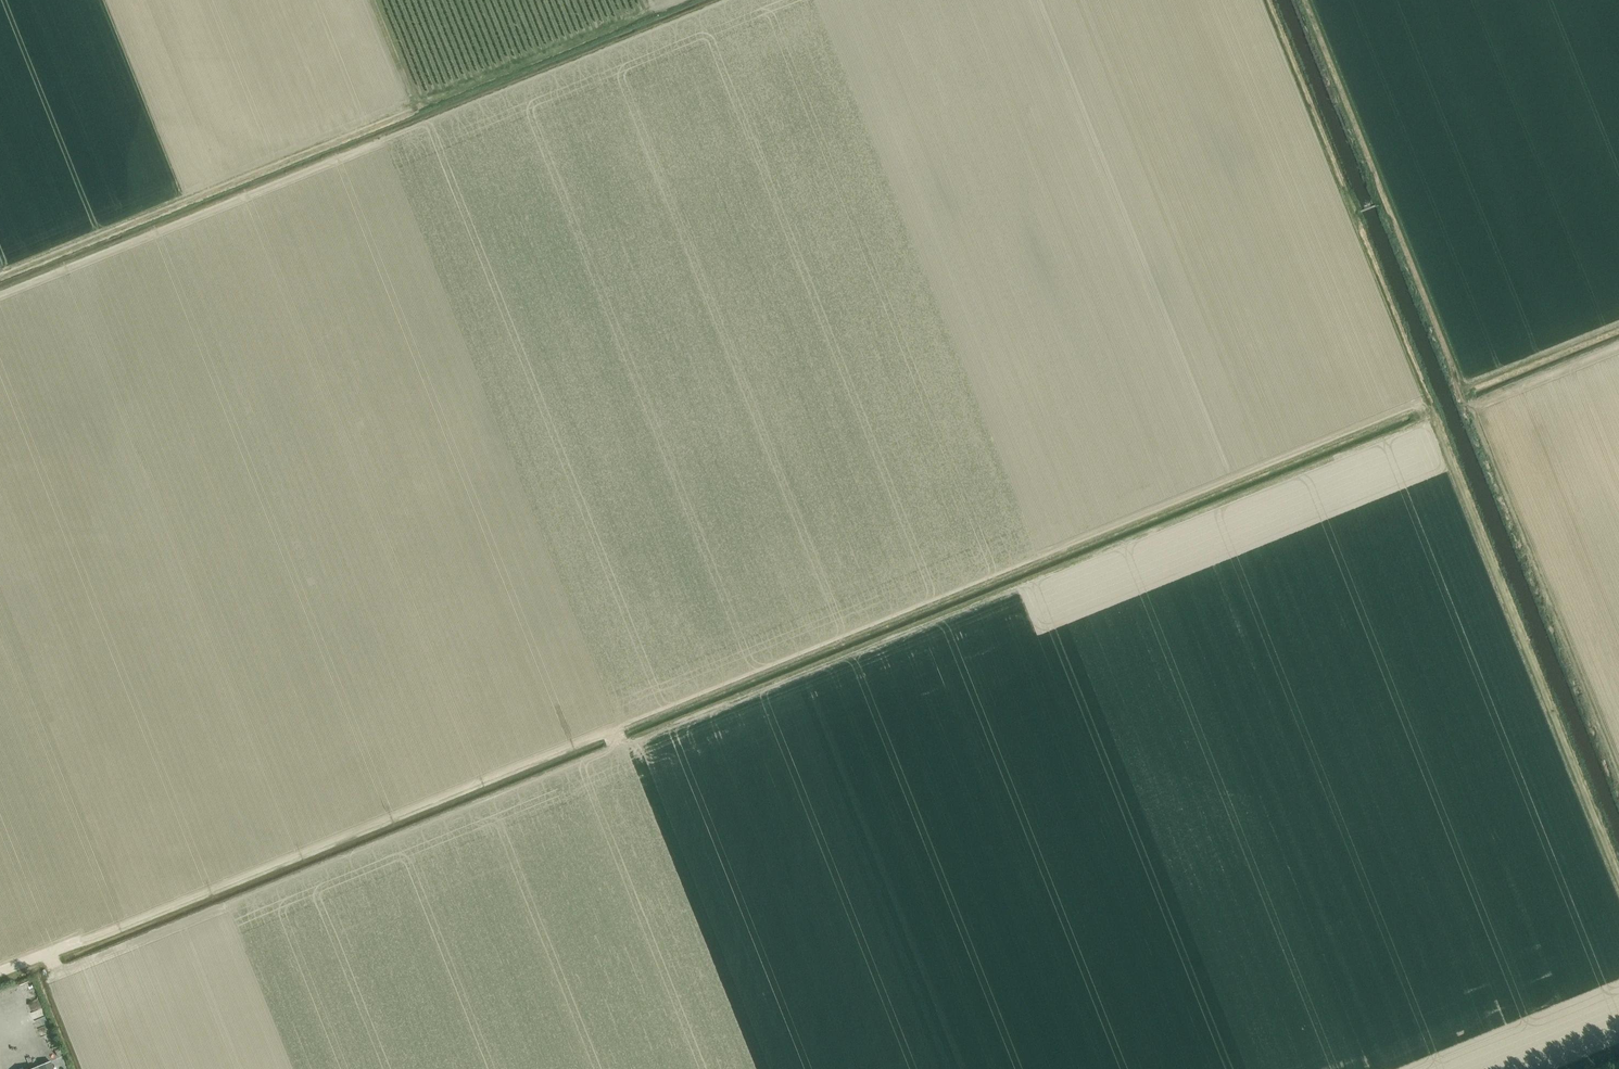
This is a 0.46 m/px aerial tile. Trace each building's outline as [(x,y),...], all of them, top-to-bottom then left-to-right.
[(34,961),(42,953),(35,947),(27,955),(34,961)]
